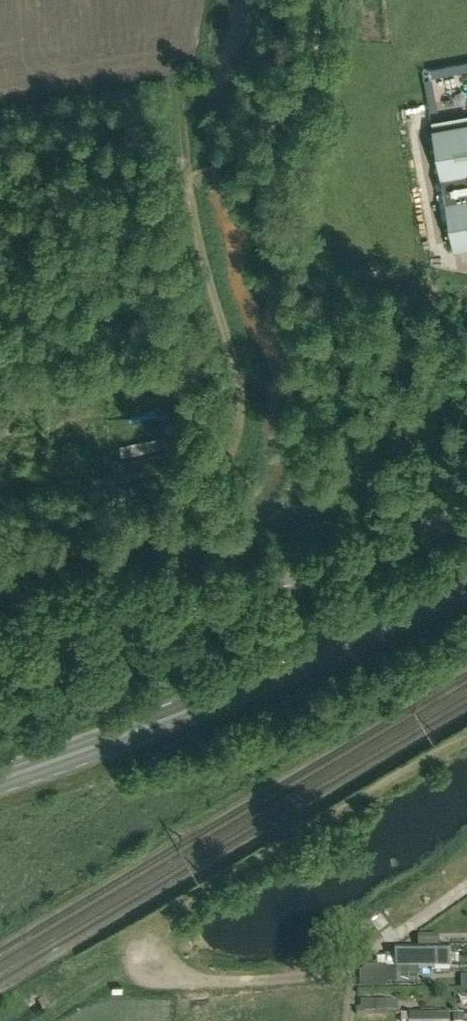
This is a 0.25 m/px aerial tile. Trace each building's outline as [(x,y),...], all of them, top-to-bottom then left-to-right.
[(435,128),(457,248),(466,247),(466,122),(435,128)] [(439,936),(419,936),(419,946),(439,946),(439,936)] [(435,967),(435,950),(398,951),(398,968),(435,967)]
